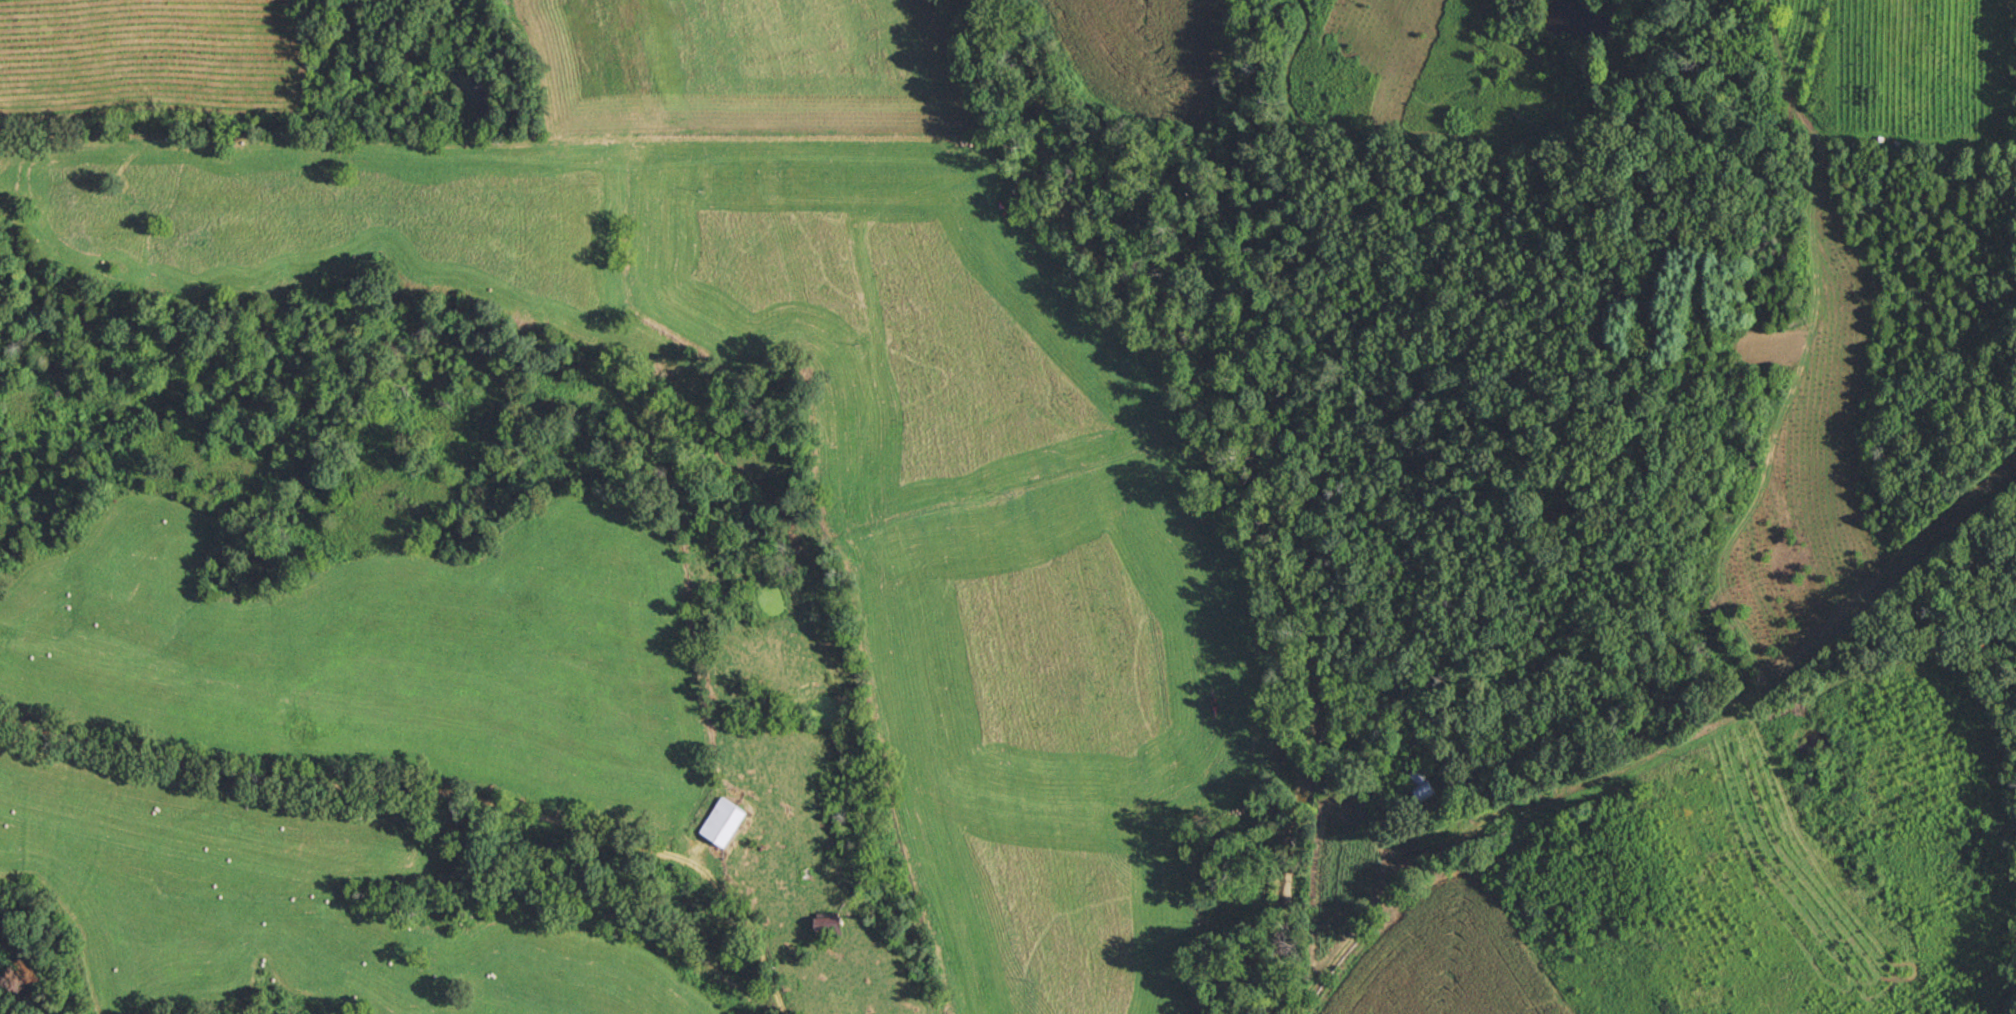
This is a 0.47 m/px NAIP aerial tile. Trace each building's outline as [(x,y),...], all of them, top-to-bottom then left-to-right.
[(1438,791),(1421,767),(1407,777),(1424,801),(1438,791)] [(748,812),(723,797),(701,832),(726,848),(748,812)] [(844,932),(844,917),(817,917),(817,932),(844,932)]
